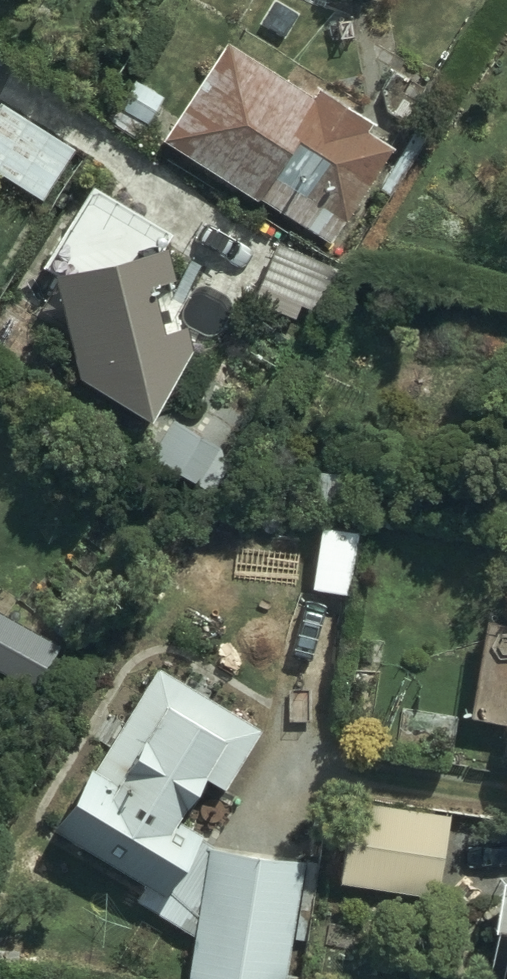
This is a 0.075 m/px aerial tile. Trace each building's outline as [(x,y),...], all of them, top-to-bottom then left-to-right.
[(225,40),(155,144),(324,258),(392,159),(361,138),(367,128),(310,89),(307,95),(225,40)] [(0,100),(0,174),(47,201),(79,145),(0,100)] [(42,292),(54,299),(80,401),(152,434),(193,377),(186,346),(178,348),(168,305),(174,304),(166,270),(171,259),(91,211),(42,292)] [(336,273),(269,252),(254,300),(321,320),(336,273)] [(360,517),(320,513),(314,580),(345,583),(348,559),(356,560),(360,517)] [(488,603),(471,708),(506,713),(506,605),(488,603)] [(52,816),(146,879),(138,890),(195,928),(191,972),(261,978),(289,978),(305,847),(208,838),(201,831),(205,825),(180,810),(205,768),(227,782),(265,719),(160,657),(100,757),(91,752),(52,816)] [(352,795),(345,876),(444,885),(451,804),(352,795)] [(506,912),(506,862),(504,862),(497,911),(506,912)]
